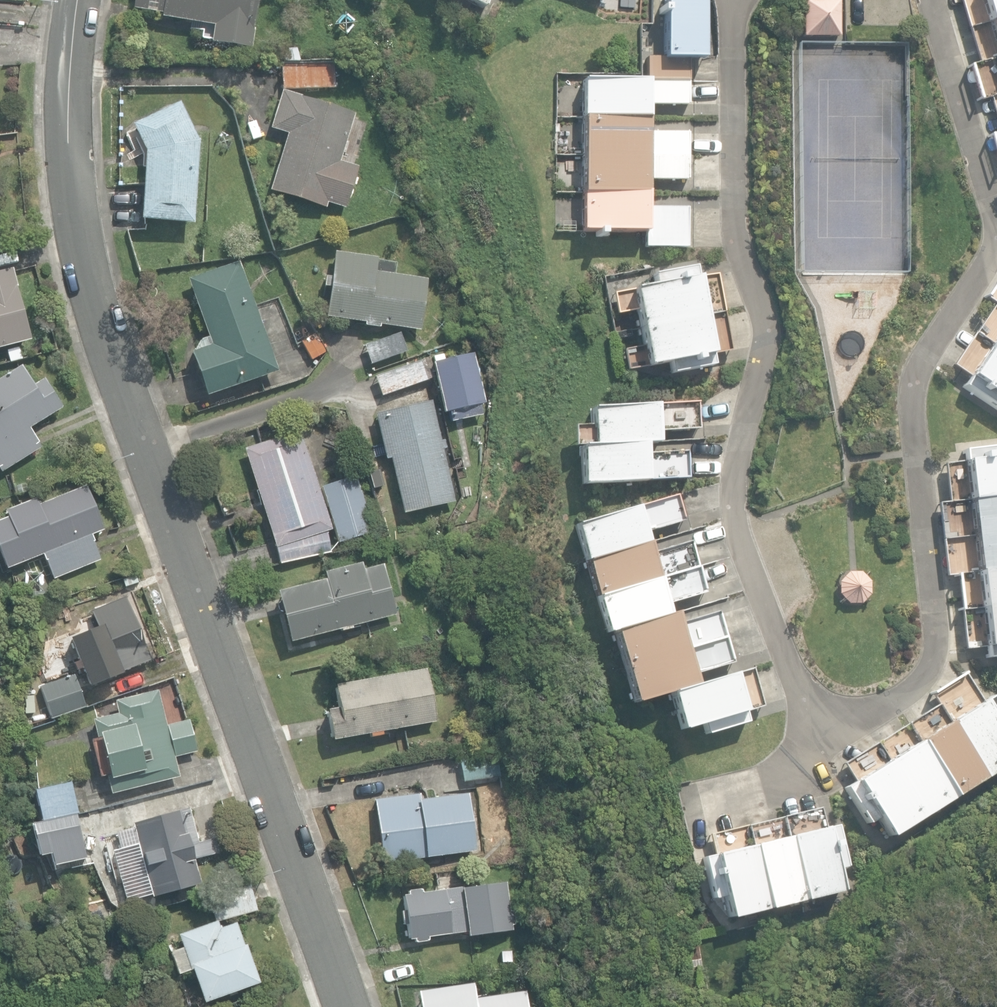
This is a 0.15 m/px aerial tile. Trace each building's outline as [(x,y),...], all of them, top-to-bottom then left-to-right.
[(257,0),(133,0),(132,9),(161,13),(160,18),(210,26),(207,43),(250,49),(257,0)] [(483,9),(487,0),(464,0),(483,9)] [(704,59),(704,0),(664,0),(663,59),(688,59),(704,59)] [(966,28),(996,19),(996,0),(958,0),(966,28)] [(802,37),(839,37),(838,1),(802,1),(802,37)] [(996,57),(996,19),(966,28),(977,63),(996,57)] [(289,51),(292,63),(300,61),(297,49),(289,51)] [(996,96),(996,57),(977,63),(967,66),(977,102),(987,98),(996,96)] [(687,105),(688,59),(663,59),(647,59),(647,74),(573,74),(573,119),(646,119),(646,105),(687,105)] [(281,64),(282,90),(334,88),(333,62),(281,64)] [(269,191),(325,209),(327,203),(344,208),(357,168),(339,163),(354,114),(282,91),(271,129),(287,134),(269,191)] [(987,98),(996,132),(996,96),(987,98)] [(140,219),(192,224),(198,142),(179,103),(132,126),(145,152),(140,219)] [(687,179),(687,132),(646,132),(646,119),(573,119),(573,193),(581,193),(646,193),(646,179),(687,179)] [(987,136),(996,169),(996,133),(987,136)] [(686,247),(687,208),(646,208),(646,193),(581,193),(581,232),(644,232),(644,247),(686,247)] [(378,326),(419,332),(427,280),(375,272),(376,259),(335,253),(325,318),(364,323),(364,326),(378,328),(378,326)] [(190,352),(205,396),(276,371),(239,262),(187,280),(210,346),(190,352)] [(697,278),(695,267),(652,276),(653,285),(612,294),(616,315),(636,311),(640,330),(724,313),(716,274),(697,278)] [(29,340),(9,270),(0,273),(0,349),(29,340)] [(984,298),(993,304),(996,306),(996,278),(984,298)] [(993,304),(973,334),(996,349),(996,306),(993,304)] [(713,367),(711,356),(731,352),(724,313),(640,330),(643,347),(622,351),(626,371),(667,364),(670,375),(713,367)] [(364,346),(370,364),(405,352),(399,333),(364,346)] [(301,342),(312,360),(326,352),(315,334),(301,342)] [(973,334),(953,365),(969,376),(962,387),(996,410),(996,349),(973,334)] [(482,415),(479,405),(484,403),(472,353),(431,363),(443,413),(447,412),(450,423),(482,415)] [(374,377),(381,396),(426,380),(420,361),(374,377)] [(1,472),(40,447),(28,428),(62,407),(44,379),(33,386),(20,366),(0,379),(0,471),(1,472)] [(389,459),(402,514),(455,501),(442,449),(446,448),(445,441),(441,441),(431,401),(374,414),(385,460),(389,459)] [(644,444),(658,444),(658,432),(698,430),(697,403),(591,409),(592,426),(571,427),(573,449),(579,448),(644,444)] [(276,547),(281,564),(330,549),(325,532),(329,531),(330,531),(300,432),(245,449),(275,548),(276,547)] [(645,454),(644,444),(579,448),(582,486),(688,480),(686,452),(645,454)] [(961,450),(963,462),(943,464),(947,502),(996,496),(996,447),(961,450)] [(374,531),(356,476),(319,488),(337,543),(374,531)] [(53,580),(100,561),(90,535),(102,530),(85,486),(38,504),(36,498),(4,510),(7,518),(0,521),(0,560),(4,569),(42,554),(53,580)] [(585,561),(648,543),(645,532),(683,521),(676,496),(574,525),(585,561)] [(996,534),(996,496),(947,502),(937,503),(941,540),(996,534)] [(996,570),(996,534),(941,540),(945,576),(955,575),(996,570)] [(697,567),(690,541),(651,552),(648,543),(585,561),(595,597),(697,567)] [(275,592),(289,643),(394,615),(381,565),(363,570),(361,562),(323,572),(324,579),(275,592)] [(612,630),(667,614),(664,604),(705,592),(697,567),(595,597),(606,632),(612,630)] [(996,607),(996,570),(955,575),(959,611),(996,607)] [(850,605),(861,603),(869,596),(871,586),(866,577),(857,572),(847,573),(839,580),(837,590),(841,599),(850,605)] [(959,611),(963,650),(984,648),(986,658),(996,657),(996,607),(959,611)] [(724,637),(717,611),(677,623),(674,612),(667,614),(612,630),(623,666),(724,637)] [(69,639),(89,687),(143,663),(138,651),(143,649),(129,613),(69,639)] [(668,693),(696,685),(693,674),(732,663),(724,637),(623,666),(633,703),(668,693)] [(326,710),(332,740),(435,721),(425,669),(333,686),(337,708),(326,710)] [(963,674),(929,695),(935,705),(981,779),(996,769),(996,708),(990,697),(980,702),(963,674)] [(40,686),(50,717),(84,706),(74,675),(40,686)] [(704,735),(745,724),(730,675),(696,685),(668,693),(679,731),(701,725),(704,735)] [(106,776),(111,793),(178,776),(173,757),(194,752),(187,720),(166,726),(157,690),(114,701),(117,713),(92,719),(97,737),(90,739),(100,777),(106,776)] [(952,797),(981,779),(935,705),(906,724),(952,797)] [(920,816),(952,797),(906,724),(875,743),(920,816)] [(887,837),(920,816),(875,743),(843,764),(854,782),(844,788),(866,824),(876,818),(887,837)] [(460,759),(462,781),(499,776),(496,755),(460,759)] [(35,790),(41,822),(76,815),(78,814),(71,782),(35,790)] [(374,800),(382,863),(475,850),(468,793),(420,800),(419,794),(374,800)] [(825,828),(820,807),(781,817),(801,901),(839,892),(834,869),(844,867),(834,826),(825,828)] [(198,843),(188,808),(132,824),(132,827),(115,832),(120,848),(112,851),(126,903),(151,896),(152,898),(201,885),(194,861),(218,854),(214,838),(198,843)] [(76,815),(41,822),(31,825),(38,856),(50,854),(52,866),(85,859),(76,815)] [(766,909),(801,901),(781,817),(746,825),(766,909)] [(766,909),(746,825),(708,834),(713,856),(702,858),(711,900),(723,898),(728,918),(766,909)] [(414,939),(415,942),(428,941),(427,937),(467,932),(467,936),(511,930),(505,882),(421,893),(421,889),(407,891),(407,894),(402,895),(408,939),(414,939)] [(196,983),(203,1002),(257,983),(235,923),(219,928),(217,921),(178,935),(182,947),(170,951),(178,974),(191,969),(196,983)] [(419,1006),(528,1006),(526,990),(473,998),(471,983),(416,991),(419,1006)]
